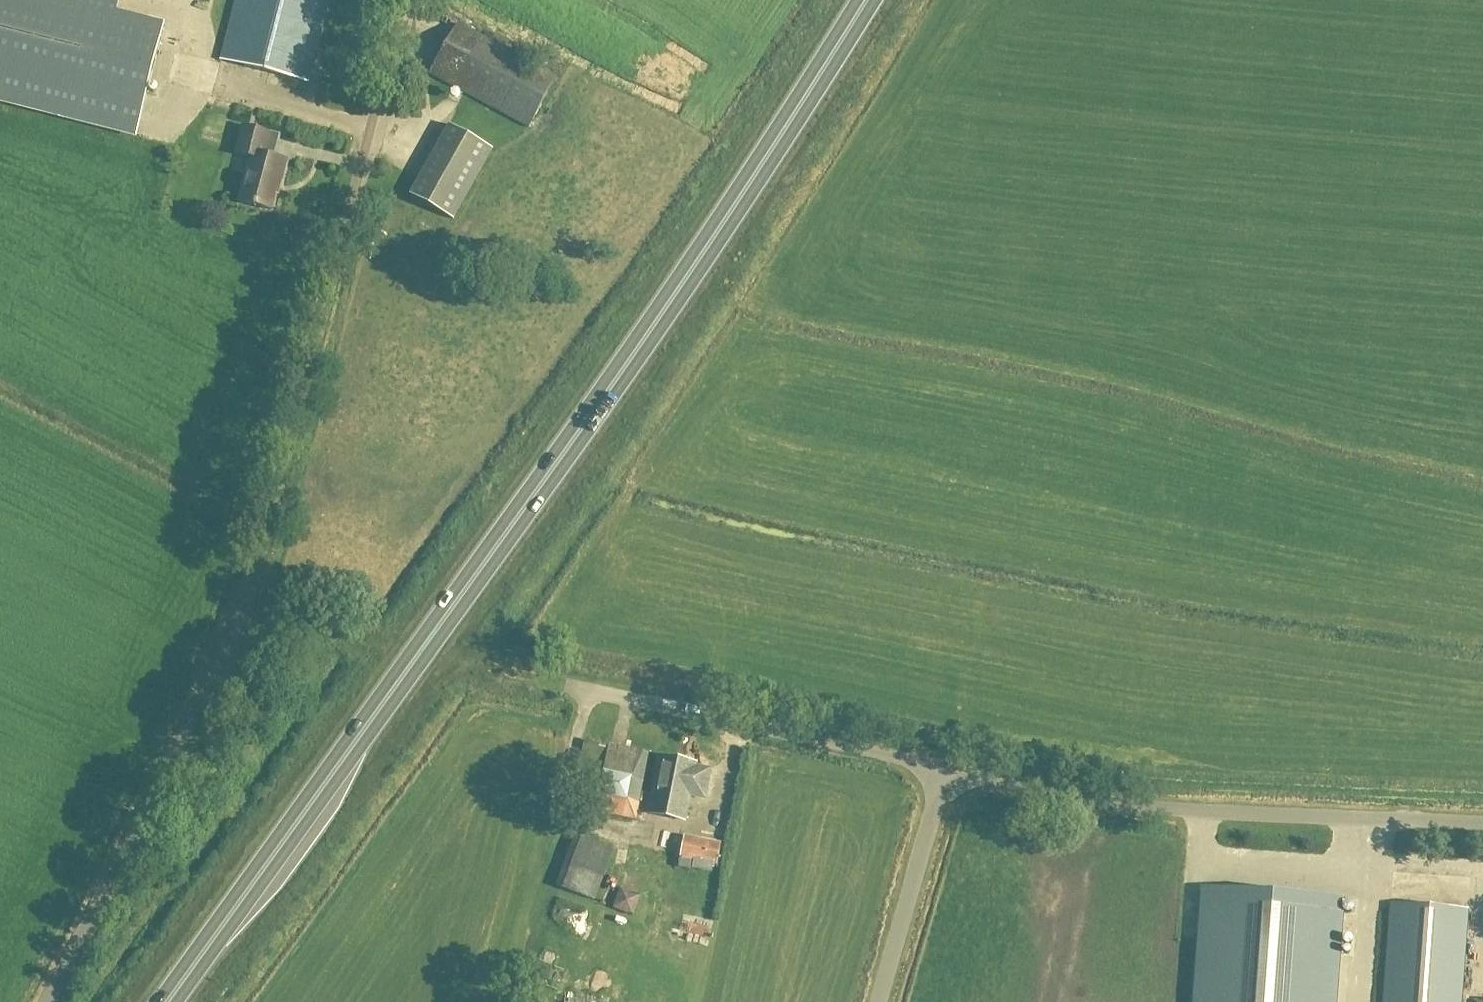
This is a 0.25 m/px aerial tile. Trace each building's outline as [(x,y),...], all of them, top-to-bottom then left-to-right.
[(135,135),(162,30),(114,18),(119,0),(0,0),(0,101),(135,135)] [(329,0),(237,0),(221,61),(307,83),(329,0)] [(529,128),(557,77),(457,23),(430,74),(529,128)] [(410,196),(453,219),(493,149),(450,125),(410,196)] [(282,183),(288,162),(264,156),(270,135),(243,128),(236,155),(251,159),(240,203),(272,211),(279,182),(282,183)] [(634,821),(648,756),(643,754),(608,746),(608,747),(585,742),(575,791),(587,794),(583,811),(634,821)] [(659,758),(648,815),(684,822),(689,797),(703,800),(709,772),(694,769),(695,766),(659,758)] [(680,866),(715,867),(716,837),(681,836),(680,866)] [(1340,906),(1340,902),(1203,892),(1195,1001),(1333,1001),(1340,906)] [(1467,913),(1390,907),(1383,1001),(1460,1001),(1467,913)]
